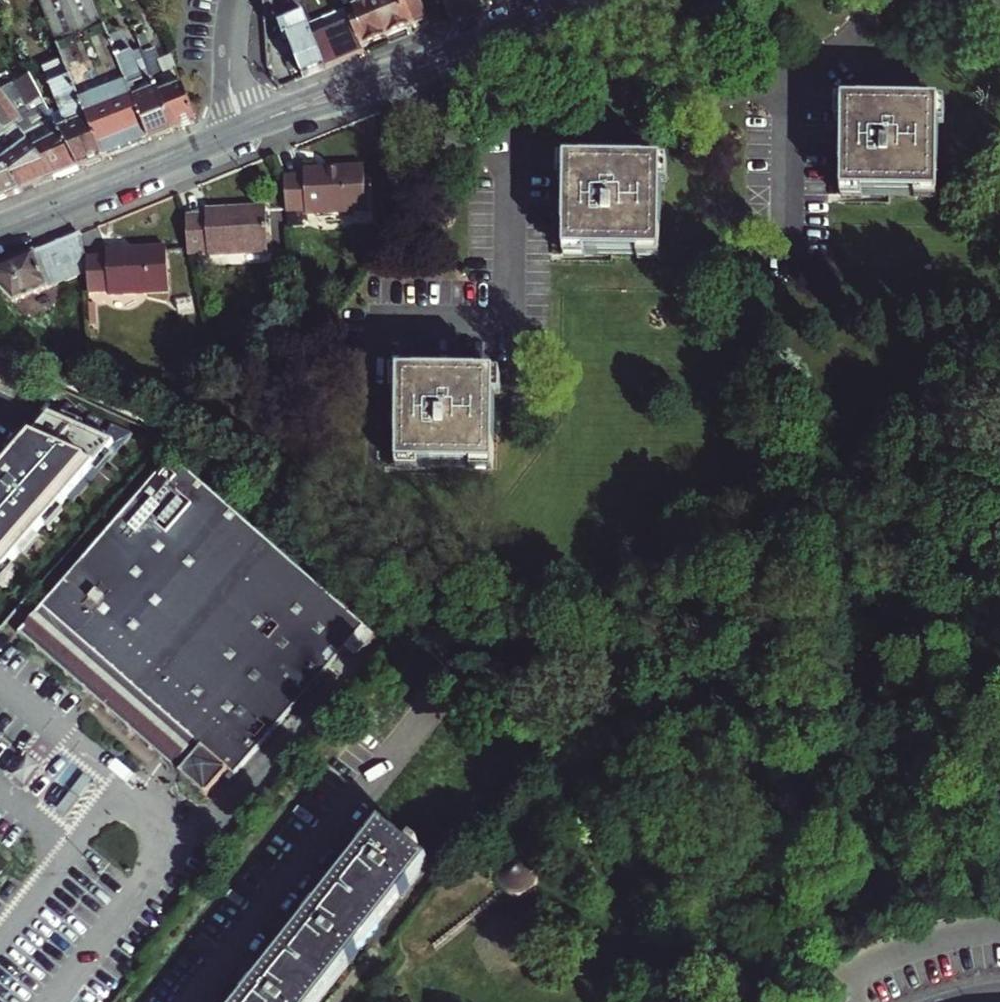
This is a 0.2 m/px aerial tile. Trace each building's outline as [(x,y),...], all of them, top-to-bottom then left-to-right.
[(60,56),(101,157),(149,137),(108,36),(93,0),(37,0),(60,56)] [(261,13),(273,12),(279,25),(275,27),(280,38),(284,37),(300,75),(322,67),(318,57),(317,54),(310,39),(303,21),(295,0),(261,0),(261,13)] [(340,8),(344,17),(347,24),(310,39),(317,54),(318,57),(322,67),(358,52),(355,45),(383,33),(370,0),(356,0),(356,1),(340,8)] [(424,17),(417,0),(370,0),(383,33),(424,17)] [(131,50),(121,31),(108,36),(149,137),(172,128),(142,52),(140,47),(131,50)] [(156,58),(152,48),(142,52),(172,128),(196,118),(176,68),(162,73),(156,58)] [(176,68),(170,53),(156,58),(162,73),(176,68)] [(41,64),(66,125),(58,128),(78,166),(101,157),(60,56),(41,64)] [(18,113),(20,116),(15,119),(50,178),(78,166),(58,128),(27,71),(14,78),(25,99),(29,96),(33,103),(18,113)] [(20,116),(18,113),(0,87),(0,162),(19,190),(50,178),(15,119),(20,116)] [(888,200),(933,201),(933,108),(838,107),(838,143),(838,148),(837,163),(837,166),(837,199),(888,200)] [(19,190),(0,162),(0,198),(19,190)] [(611,256),(656,257),(657,166),(561,164),(561,198),(561,202),(560,216),(560,221),(560,255),(560,256),(611,256)] [(280,212),(360,208),(358,166),(297,170),(297,177),(278,179),(280,212)] [(176,217),(178,252),(179,252),(261,249),(259,206),(198,209),(199,215),(177,217),(176,217)] [(40,276),(51,272),(56,286),(83,276),(82,254),(74,233),(0,263),(0,295),(9,304),(45,290),(40,276)] [(84,291),(164,288),(164,245),(102,248),(102,254),(82,254),(83,276),(84,291)] [(393,464),(489,466),(490,374),(394,373),(393,408),(393,414),(393,426),(393,431),(393,464)] [(114,447),(49,417),(0,474),(0,576),(114,447)] [(172,460),(16,634),(200,800),(222,775),(228,781),(362,631),(172,460)] [(235,1001),(317,1001),(425,865),(375,825),(235,1001)] [(525,856),(516,855),(508,857),(502,862),(499,869),(497,878),(499,884),(503,890),(513,895),(520,896),(527,893),(534,889),(537,882),(538,874),(537,867),(533,861),(525,856)]
